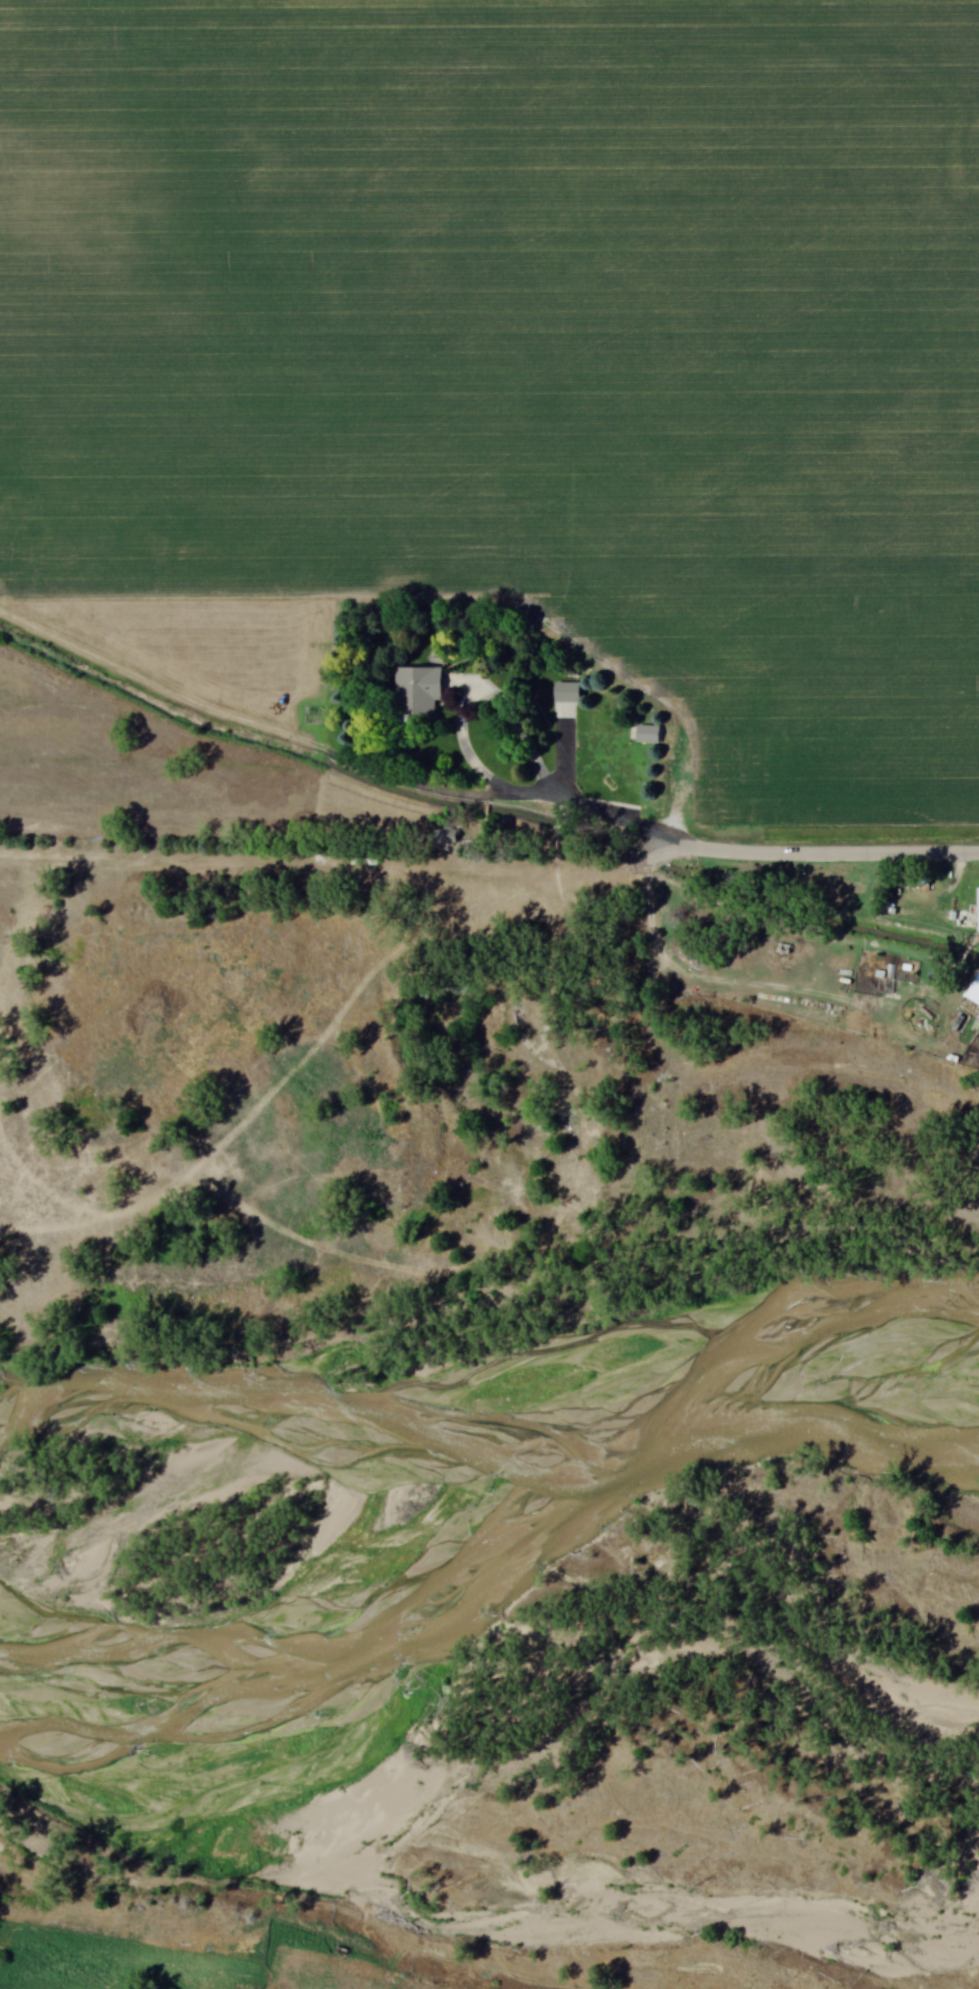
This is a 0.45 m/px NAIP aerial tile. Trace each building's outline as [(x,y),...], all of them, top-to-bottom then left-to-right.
[(402,665),(403,717),(445,716),(444,665),(402,665)] [(559,680),(584,680),(584,702),(559,702),(559,680)] [(638,721),(662,722),(661,739),(637,738),(638,721)] [(438,843),(457,843),(457,830),(438,830),(438,843)] [(969,991),(978,974),(978,996),(969,991)]
